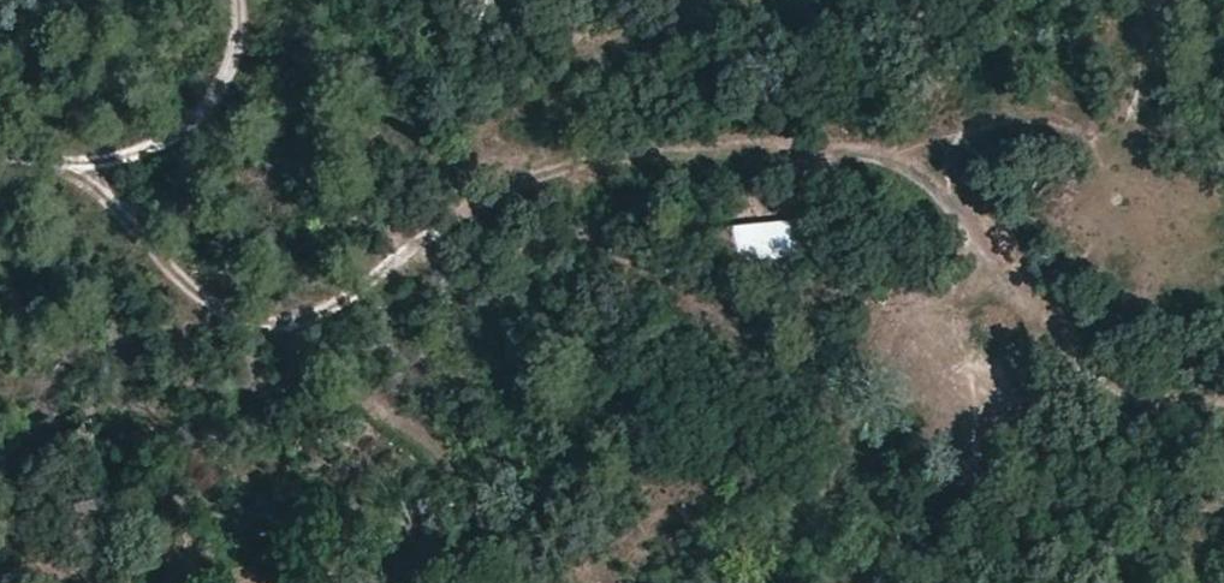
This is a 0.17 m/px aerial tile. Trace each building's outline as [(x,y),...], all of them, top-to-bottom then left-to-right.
[(736,257),(804,255),(803,218),(734,220),(736,257)]
